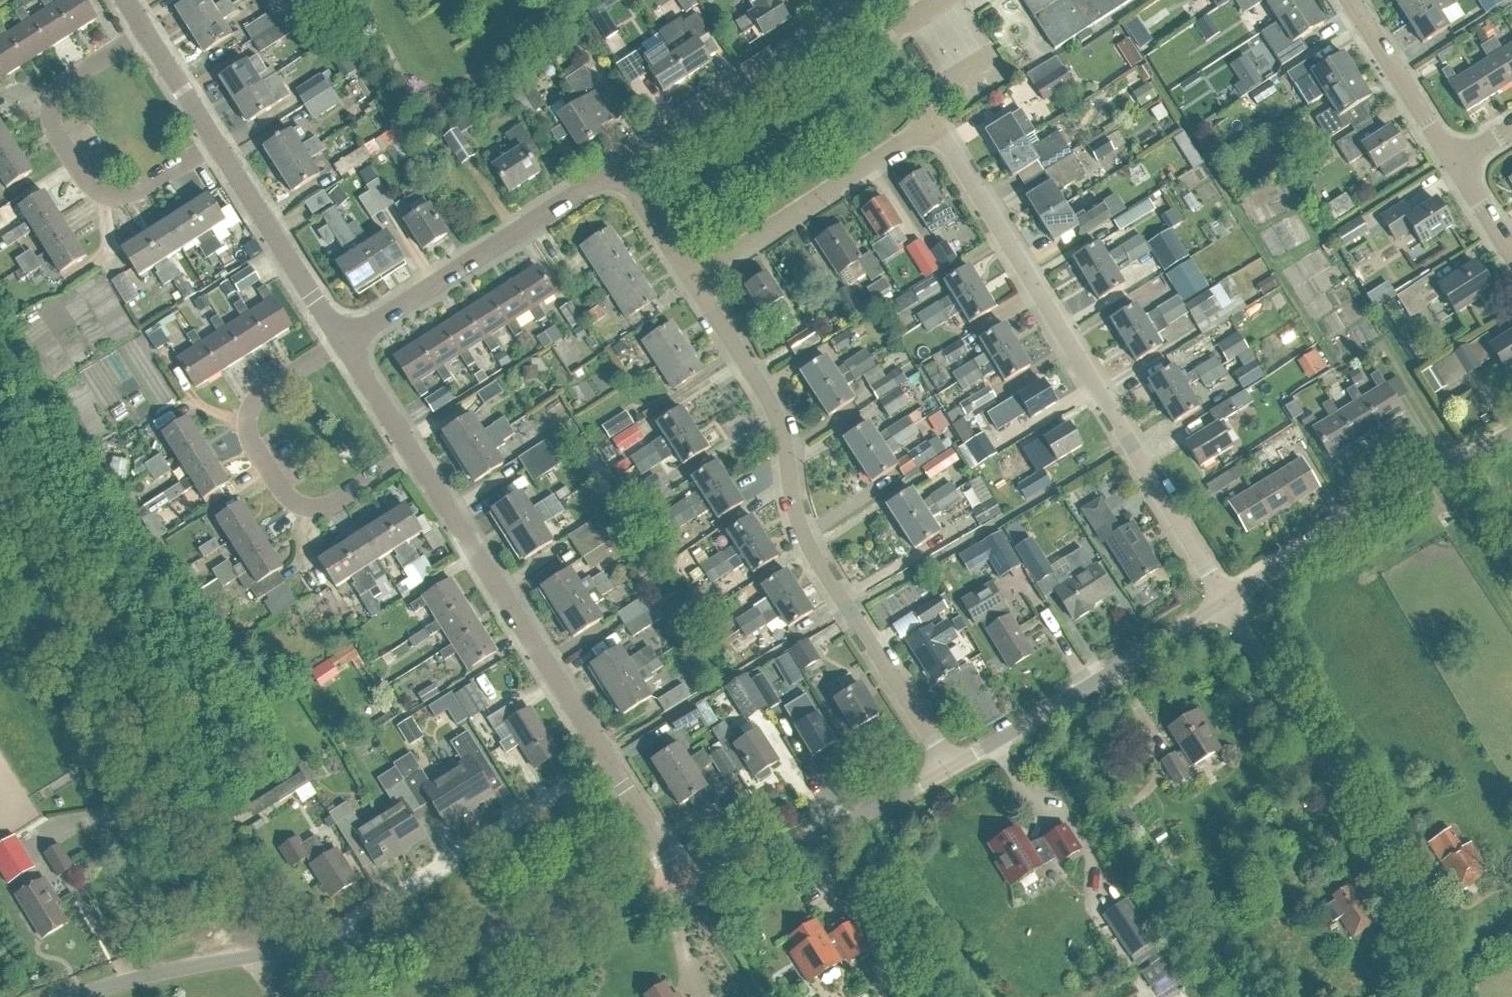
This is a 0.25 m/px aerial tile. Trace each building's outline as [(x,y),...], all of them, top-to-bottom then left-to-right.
[(72,35),(54,6),(50,0),(40,0),(47,11),(30,22),(48,50),(72,35)] [(54,6),(72,35),(96,20),(84,0),(64,0),(54,6)] [(190,32),(232,6),(228,0),(226,0),(213,8),(208,0),(191,0),(176,10),(190,32)] [(685,15),(697,7),(693,0),(675,0),(685,15)] [(790,20),(777,0),(748,0),(755,11),(749,15),(750,17),(736,26),(743,37),(756,28),(763,38),(790,20)] [(1034,17),(1055,51),(1077,37),(1082,43),(1092,37),(1087,30),(1134,0),(1023,0),(1034,17)] [(1195,2),(1204,17),(1217,8),(1212,0),(1199,0),(1195,2)] [(1217,8),(1231,0),(1212,0),(1217,8)] [(1309,3),(1308,0),(1234,0),(1243,14),(1264,1),(1278,23),(1309,3)] [(1395,2),(1408,22),(1443,0),(1398,0),(1395,2)] [(1408,22),(1421,43),(1447,26),(1439,14),(1454,4),(1451,0),(1443,0),(1408,22)] [(1309,3),(1278,23),(1285,35),(1273,43),(1279,52),(1274,55),(1282,66),(1307,51),(1300,39),(1323,25),(1309,3)] [(232,6),(190,32),(203,53),(230,37),(221,22),(236,13),(232,6)] [(1219,14),(1227,30),(1240,24),(1231,7),(1219,14)] [(244,29),(252,41),(288,19),(281,8),(274,13),(273,11),(244,29)] [(48,50),(30,22),(22,10),(14,15),(22,28),(7,37),(25,65),(48,50)] [(618,33),(604,10),(591,18),(606,41),(618,33)] [(673,22),(657,33),(664,44),(687,78),(709,64),(696,43),(707,36),(694,15),(676,27),(673,22)] [(288,19),(252,41),(260,54),(298,30),(290,17),(288,19)] [(1219,35),(1206,17),(1194,25),(1207,43),(1219,35)] [(1136,18),(1124,26),(1130,33),(1141,25),(1136,18)] [(7,37),(6,37),(0,27),(0,80),(0,81),(25,65),(7,37)] [(1511,83),(1511,43),(1501,50),(1494,38),(1485,43),(1511,84),(1511,83)] [(1488,98),(1511,84),(1485,43),(1480,46),(1487,58),(1470,69),(1488,98)] [(643,49),(626,60),(639,80),(649,73),(663,94),(687,78),(664,44),(647,56),(643,49)] [(1454,45),(1436,56),(1437,57),(1434,59),(1438,66),(1441,65),(1442,66),(1460,54),(1454,45)] [(1312,75),(1325,96),(1357,77),(1343,55),(1319,70),(1312,59),(1287,75),(1294,86),(1312,75)] [(1262,83),(1244,56),(1229,66),(1240,82),(1233,87),(1240,97),(1262,83)] [(220,79),(233,102),(276,75),(272,68),(256,77),(247,62),(220,79)] [(1145,65),(1135,71),(1143,83),(1152,77),(1145,65)] [(1464,113),(1488,98),(1470,69),(1455,78),(1448,67),(1441,71),(1448,83),(1446,84),(1464,113)] [(1045,101),(1072,84),(1063,69),(1035,87),(1045,101)] [(561,101),(569,113),(559,120),(578,150),(602,134),(599,130),(616,120),(584,71),(566,83),(572,93),(561,101)] [(333,86),(325,73),(295,92),(304,105),(333,86)] [(546,73),(533,84),(551,107),(564,95),(546,73)] [(290,97),(276,75),(233,102),(247,124),(290,97)] [(1325,96),(1333,109),(1316,120),(1328,140),(1353,124),(1346,113),(1370,98),(1357,77),(1325,96)] [(1270,82),(1249,95),(1256,105),(1276,92),(1270,82)] [(545,107),(530,85),(512,97),(528,119),(545,107)] [(1146,85),(1132,94),(1140,108),(1155,99),(1146,85)] [(331,91),(306,107),(314,119),(338,103),(331,91)] [(1161,106),(1151,112),(1157,121),(1167,115),(1161,106)] [(984,132),(998,155),(1024,139),(1032,133),(1035,132),(1021,110),(984,132)] [(509,195),(540,175),(524,151),(533,146),(521,127),(505,138),(516,154),(493,169),(509,195)] [(1363,146),(1355,134),(1337,146),(1349,165),(1367,154),(1376,170),(1379,168),(1384,176),(1407,162),(1401,153),(1405,151),(1390,128),(1363,146)] [(264,150),(278,171),(320,144),(316,137),(300,147),(297,142),(302,141),(304,137),(303,133),(299,130),(295,130),(292,134),(291,132),(264,150)] [(461,165),(474,156),(457,130),(444,139),(461,165)] [(5,131),(0,135),(0,165),(19,153),(5,131)] [(1118,171),(1131,166),(1127,156),(1141,150),(1132,131),(1119,136),(1127,154),(1114,160),(1118,171)] [(1024,139),(998,155),(1012,178),(1038,162),(1044,172),(1072,154),(1059,133),(1040,145),(1032,133),(1024,139)] [(1114,152),(1106,138),(1089,149),(1098,162),(1114,152)] [(374,141),(334,166),(341,177),(381,152),(374,141)] [(320,144),(278,171),(291,193),(319,175),(309,161),(325,151),(320,144)] [(0,165),(0,179),(7,191),(33,174),(19,153),(0,165)] [(1195,153),(1185,159),(1192,170),(1202,164),(1195,153)] [(396,154),(380,160),(385,173),(401,167),(396,154)] [(1039,220),(1065,204),(1057,192),(1062,189),(1063,191),(1086,177),(1072,154),(1044,172),(1050,182),(1025,197),(1039,220)] [(370,167),(359,174),(367,186),(378,179),(370,167)] [(943,204),(942,205),(921,174),(900,188),(921,219),(922,219),(931,233),(953,219),(943,204)] [(367,186),(371,192),(384,213),(395,206),(378,179),(367,186)] [(312,215),(330,203),(323,192),(305,204),(312,215)] [(372,221),(384,213),(371,192),(359,200),(372,221)] [(23,239),(33,233),(59,216),(45,195),(19,211),(27,224),(2,240),(7,249),(23,239)] [(224,242),(219,245),(211,232),(224,223),(207,196),(186,210),(214,255),(218,262),(232,254),(224,242)] [(423,251),(447,236),(428,207),(416,215),(406,199),(396,205),(407,222),(405,223),(423,251)] [(896,249),(907,242),(898,228),(901,226),(882,199),(861,213),(879,240),(886,235),(896,249)] [(1154,210),(1148,200),(1113,222),(1119,232),(1154,210)] [(1187,218),(1200,214),(1196,201),(1183,206),(1187,218)] [(1422,245),(1452,226),(1436,201),(1407,219),(1400,207),(1383,218),(1396,239),(1412,229),(1422,245)] [(1102,204),(1075,220),(1065,204),(1039,220),(1054,244),(1079,228),(1082,233),(1110,216),(1102,204)] [(379,279),(347,227),(335,208),(321,217),(343,251),(346,248),(351,256),(337,265),(356,294),(379,279)] [(164,223),(181,250),(194,242),(206,260),(214,255),(186,210),(164,223)] [(72,237),(59,216),(33,233),(47,254),(72,237)] [(1345,247),(1369,232),(1360,219),(1336,234),(1345,247)] [(347,227),(379,279),(404,263),(386,234),(370,244),(356,221),(347,227)] [(164,223),(143,237),(172,282),(180,277),(168,258),(181,250),(164,223)] [(847,270),(855,283),(866,276),(870,283),(883,274),(869,253),(860,259),(838,227),(815,243),(838,276),(847,270)] [(1171,229),(1146,245),(1151,251),(1164,272),(1188,257),(1171,229)] [(581,249),(597,273),(626,254),(611,230),(581,249)] [(1085,281),(1145,243),(1140,234),(1118,248),(1119,248),(1105,257),(1097,245),(1072,261),(1085,281)] [(86,259),(72,237),(47,254),(60,275),(86,259)] [(172,282),(143,237),(122,251),(138,277),(152,268),(164,287),(172,282)] [(905,249),(924,280),(939,270),(920,240),(905,249)] [(254,242),(244,248),(251,259),(261,253),(254,242)] [(945,242),(929,253),(942,272),(958,262),(945,242)] [(1145,243),(1085,281),(1098,302),(1123,286),(1116,275),(1128,268),(1129,265),(1151,251),(1146,245),(1145,243)] [(21,271),(36,261),(31,252),(15,262),(21,271)] [(641,277),(626,254),(597,273),(612,296),(641,277)] [(780,287),(799,270),(787,256),(768,273),(780,287)] [(36,261),(21,271),(26,279),(41,269),(36,261)] [(1183,305),(1207,290),(1190,262),(1166,277),(1177,296),(1183,305)] [(1424,308),(1425,305),(1426,307),(1443,296),(1455,314),(1492,291),(1476,264),(1439,286),(1432,274),(1413,285),(1414,287),(1398,298),(1410,317),(1424,308)] [(250,267),(231,279),(239,293),(259,281),(250,267)] [(512,283),(532,312),(539,323),(546,319),(539,307),(556,297),(537,267),(512,283)] [(981,288),(968,268),(943,284),(950,295),(938,303),(938,302),(916,316),(922,325),(981,288)] [(139,297),(124,273),(111,281),(125,305),(139,297)] [(779,322),(791,314),(782,301),(783,300),(766,275),(745,290),(762,314),(770,309),(779,322)] [(656,301),(641,277),(612,296),(627,320),(656,301)] [(919,302),(940,290),(933,278),(912,290),(919,302)] [(1230,278),(1208,291),(1222,313),(1232,306),(1243,299),(1230,278)] [(883,279),(867,289),(873,299),(889,289),(883,279)] [(489,298),(508,326),(516,338),(524,333),(516,322),(532,312),(512,283),(489,298)] [(249,315),(267,344),(291,328),(265,287),(258,292),(266,304),(249,315)] [(850,316),(860,309),(846,288),(836,295),(850,316)] [(994,309),(981,288),(922,325),(927,334),(949,320),(961,312),(969,325),(994,309)] [(1376,289),(1367,295),(1375,309),(1385,303),(1376,289)] [(1197,328),(1222,313),(1208,291),(1207,290),(1183,305),(1188,314),(1197,328)] [(894,318),(917,303),(910,292),(887,306),(894,318)] [(1156,309),(1142,318),(1135,306),(1110,322),(1123,342),(1183,305),(1177,296),(1155,309),(1156,309)] [(465,313),(484,341),(492,354),(500,349),(492,337),(508,326),(489,298),(465,313)] [(267,344),(249,315),(241,303),(234,307),(242,319),(225,330),(244,359),(267,344)] [(583,322),(571,303),(559,310),(572,329),(583,322)] [(1183,305),(1123,342),(1135,363),(1160,347),(1154,337),(1167,328),(1167,327),(1188,314),(1183,305)] [(178,344),(201,328),(188,308),(165,324),(178,344)] [(442,328),(461,357),(468,369),(476,364),(468,352),(484,341),(465,313),(442,328)] [(220,374),(244,359),(225,330),(217,317),(210,322),(218,334),(202,345),(220,374)] [(642,343),(658,367),(687,348),(671,325),(642,343)] [(957,383),(1017,346),(1004,325),(979,341),(987,353),(974,361),(973,360),(951,374),(957,383)] [(167,343),(156,327),(145,334),(155,351),(167,343)] [(418,343),(437,372),(445,384),(452,380),(445,367),(461,357),(442,328),(418,343)] [(787,345),(795,358),(820,341),(811,328),(787,345)] [(836,353),(853,343),(846,331),(829,342),(836,353)] [(202,345),(195,333),(187,338),(195,349),(178,360),(196,390),(220,374),(202,345)] [(1479,367),(1494,357),(1504,373),(1511,368),(1511,333),(1493,345),(1487,335),(1467,348),(1465,346),(1451,354),(1466,376),(1479,368),(1479,367)] [(1236,336),(1217,348),(1226,363),(1246,351),(1247,350),(1238,335),(1236,336)] [(934,357),(932,358),(939,369),(967,353),(960,341),(934,356),(934,357)] [(437,372),(418,343),(394,358),(413,388),(414,388),(421,399),(428,395),(420,382),(437,372)] [(1030,367),(1017,346),(957,383),(963,392),(984,378),(997,370),(1005,382),(1030,367)] [(702,372),(687,348),(658,367),(673,390),(702,372)] [(800,373),(814,395),(870,359),(864,350),(843,364),(843,365),(834,371),(825,357),(800,373)] [(1193,371),(1180,379),(1173,367),(1148,382),(1160,403),(1220,366),(1215,357),(1193,371)] [(814,395),(828,417),(853,401),(844,387),(854,381),(854,382),(876,368),(870,359),(814,395)] [(1220,366),(1160,403),(1173,423),(1198,408),(1191,396),(1203,388),(1204,389),(1226,375),(1220,366)] [(877,401),(906,382),(898,369),(869,388),(877,401)] [(1444,390),(1431,370),(1422,375),(1435,396),(1444,390)] [(483,371),(475,376),(480,383),(487,378),(483,371)] [(1361,399),(1379,429),(1404,414),(1386,385),(1385,385),(1377,372),(1370,377),(1378,389),(1362,399),(1361,399)] [(1001,426),(1012,419),(1026,411),(1032,419),(1057,404),(1042,381),(993,412),(1001,426)] [(485,407),(503,395),(496,384),(477,396),(485,407)] [(988,387),(959,405),(966,416),(995,398),(988,387)] [(1355,443),(1379,429),(1361,399),(1362,399),(1354,387),(1346,392),(1354,404),(1338,414),(1337,414),(1355,443)] [(445,388),(425,401),(433,413),(453,400),(445,388)] [(898,388),(878,401),(889,418),(909,405),(898,388)] [(1221,422),(1237,413),(1230,401),(1210,414),(1217,425),(1186,444),(1200,468),(1232,449),(1224,435),(1228,433),(1221,422)] [(1337,414),(1338,414),(1331,402),(1322,407),(1330,420),(1313,430),(1331,458),(1355,443),(1337,414)] [(1303,415),(1295,403),(1286,409),(1293,421),(1303,415)] [(636,468),(695,430),(681,409),(656,426),(663,436),(650,445),(630,458),(636,468)] [(625,412),(602,427),(610,440),(633,425),(625,412)] [(1309,413),(1299,419),(1304,427),(1314,421),(1309,413)] [(458,460),(488,441),(510,427),(505,419),(483,433),(472,417),(443,435),(458,460)] [(857,462),(914,425),(908,417),(886,431),(877,437),(869,424),(843,440),(857,462)] [(951,427),(964,446),(975,439),(963,419),(951,427)] [(163,436),(177,458),(202,442),(188,420),(163,436)] [(1057,462),(1083,447),(1069,424),(1030,448),(1038,462),(1052,453),(1057,462)] [(857,462),(871,484),(897,467),(895,464),(890,457),(899,450),(898,448),(919,434),(914,425),(857,462)] [(635,426),(612,441),(620,454),(643,439),(635,426)] [(510,427),(488,441),(458,460),(474,485),(504,466),(495,452),(505,445),(504,443),(515,436),(510,427)] [(695,430),(636,468),(641,476),(662,463),(675,455),(683,467),(709,451),(695,430)] [(964,446),(977,467),(997,454),(983,433),(975,439),(964,446)] [(518,459),(526,471),(554,453),(546,441),(518,459)] [(216,463),(202,442),(177,458),(190,479),(216,463)] [(1262,451),(1255,455),(1261,464),(1268,460),(1262,451)] [(561,464),(554,453),(526,471),(533,482),(561,464)] [(916,469),(907,456),(895,464),(897,467),(903,477),(916,469)] [(167,465),(162,457),(146,466),(151,474),(167,465)] [(938,457),(921,470),(928,481),(946,468),(938,457)] [(1277,475),(1295,504),(1319,489),(1301,460),(1277,475)] [(110,478),(110,479),(125,482),(128,463),(113,461),(110,478)] [(230,485),(216,463),(190,479),(180,486),(165,496),(170,504),(195,487),(204,501),(230,485)] [(671,523),(730,485),(717,464),(692,481),(699,491),(686,499),(665,513),(671,523)] [(167,465),(151,474),(157,483),(172,473),(167,465)] [(1237,467),(1222,476),(1228,486),(1243,477),(1237,467)] [(1026,500),(1051,485),(1042,471),(1018,486),(1026,500)] [(630,491),(638,504),(663,487),(655,475),(630,491)] [(1254,490),(1272,518),(1295,504),(1277,475),(1254,490)] [(991,499),(979,478),(969,484),(980,505),(991,499)] [(886,507),(900,528),(956,492),(950,483),(929,497),(929,498),(920,504),(911,490),(886,507)] [(743,505),(730,485),(671,523),(677,531),(697,517),(710,509),(718,521),(743,505)] [(566,488),(555,494),(560,501),(570,494),(566,488)] [(1272,518),(1254,490),(1230,505),(1248,533),(1272,518)] [(900,528),(914,550),(939,533),(931,520),(940,514),(940,515),(962,501),(956,492),(900,528)] [(493,513),(508,537),(537,518),(559,505),(553,496),(532,510),(522,494),(493,513)] [(1134,585),(1159,569),(1145,547),(1146,546),(1132,524),(1120,532),(1100,499),(1083,510),(1104,542),(1106,541),(1134,585)] [(981,525),(1002,514),(995,502),(975,512),(981,525)] [(559,505),(537,518),(508,537),(524,562),(553,543),(543,527),(564,514),(559,505)] [(217,522),(231,543),(256,527),(242,506),(217,522)] [(383,521),(411,565),(417,574),(421,581),(429,575),(427,573),(433,569),(424,558),(420,560),(408,542),(422,534),(405,507),(383,521)] [(636,510),(624,519),(632,529),(644,520),(636,510)] [(700,567),(707,577),(766,539),(752,519),(727,535),(734,545),(721,553),(700,567)] [(392,553),(403,570),(411,565),(383,521),(362,534),(379,561),(392,553)] [(576,549),(598,535),(591,523),(568,538),(576,549)] [(269,548),(256,527),(231,543),(244,564),(269,548)] [(1000,533),(979,545),(999,578),(1019,566),(1000,533)] [(379,561),(362,534),(341,548),(369,592),(377,587),(366,570),(379,561)] [(598,535),(576,549),(589,570),(612,556),(598,535)] [(766,539),(707,577),(712,585),(733,571),(746,564),(754,575),(779,559),(766,539)] [(205,559),(220,549),(215,541),(200,550),(205,559)] [(1026,543),(1016,550),(1038,584),(1042,590),(1045,587),(1051,583),(1052,583),(1052,581),(1026,543)] [(239,580),(238,578),(249,572),(257,584),(250,588),(257,600),(284,583),(278,573),(283,570),(269,548),(244,564),(234,571),(219,580),(224,588),(224,589),(239,580)] [(369,592),(341,548),(319,562),(336,588),(350,579),(361,596),(359,598),(371,618),(381,612),(369,592)] [(1038,584),(1036,586),(1044,598),(1047,596),(1049,595),(1055,592),(1072,619),(1074,618),(1076,621),(1092,611),(1090,608),(1099,602),(1112,594),(1095,566),(1092,568),(1091,567),(1090,566),(1087,561),(1080,550),(1064,560),(1064,561),(1070,570),(1067,572),(1054,580),(1052,581),(1052,583),(1051,583),(1045,587),(1042,590),(1038,584)] [(219,580),(234,571),(228,562),(213,572),(219,580)] [(411,565),(403,570),(409,579),(417,574),(411,565)] [(735,620),(741,630),(800,592),(786,571),(761,587),(769,598),(755,606),(735,620)] [(542,590),(557,614),(587,596),(596,590),(591,582),(589,578),(579,584),(571,572),(542,590)] [(608,582),(604,574),(591,582),(596,590),(608,582)] [(205,600),(224,588),(219,580),(189,599),(199,614),(209,607),(205,600)] [(439,623),(467,605),(451,581),(411,607),(415,614),(428,606),(438,622),(439,623)] [(614,591),(608,582),(596,590),(602,599),(614,591)] [(981,621),(988,632),(987,632),(1010,668),(1030,655),(1019,638),(1021,636),(1010,618),(1009,618),(1002,609),(1004,608),(990,585),(962,602),(962,603),(955,608),(961,618),(968,613),(975,625),(981,621)] [(587,596),(557,614),(573,640),(602,621),(593,607),(603,601),(602,599),(596,590),(587,596)] [(814,613),(800,592),(741,630),(747,638),(767,624),(781,616),(789,629),(814,613)] [(616,614),(624,626),(648,611),(640,599),(616,614)] [(946,611),(939,599),(913,615),(921,627),(946,611)] [(439,623),(438,622),(426,631),(431,638),(443,630),(453,646),(454,647),(483,628),(467,605),(439,623)] [(648,611),(624,626),(632,639),(662,620),(654,609),(649,613),(648,611)] [(944,647),(956,639),(945,624),(933,632),(931,628),(906,643),(933,684),(957,668),(944,647)] [(454,647),(453,646),(441,654),(446,661),(457,653),(469,672),(498,653),(483,628),(454,647)] [(804,673),(821,661),(809,641),(791,652),(804,673)] [(351,646),(334,657),(341,668),(352,661),(357,670),(364,666),(358,657),(351,646)] [(607,692),(636,674),(658,660),(652,651),(641,659),(639,655),(628,662),(620,649),(591,668),(607,692)] [(658,660),(636,674),(607,692),(623,717),(652,699),(642,684),(653,678),(652,676),(663,669),(658,660)] [(746,720),(766,707),(759,697),(750,682),(745,675),(726,688),(746,720)] [(760,676),(750,682),(759,697),(766,707),(767,710),(778,704),(760,676)] [(854,732),(880,716),(861,686),(858,688),(850,676),(840,683),(847,695),(836,702),(854,732)] [(488,707),(473,683),(454,696),(469,719),(488,707)] [(433,685),(418,695),(422,703),(438,693),(433,685)] [(665,713),(691,697),(683,685),(657,700),(665,713)] [(450,693),(428,707),(435,717),(446,710),(456,725),(467,719),(450,693)] [(805,694),(784,708),(795,725),(794,726),(796,729),(813,757),(836,743),(818,716),(805,694)] [(383,697),(376,702),(384,713),(391,708),(383,697)] [(506,754),(519,746),(536,772),(560,756),(531,710),(520,717),(512,705),(488,720),(496,732),(506,725),(513,736),(500,744),(506,754)] [(676,733),(699,719),(692,707),(669,722),(676,733)] [(1193,769),(1221,752),(1208,731),(1211,730),(1200,712),(1168,731),(1183,754),(1175,758),(1174,756),(1161,763),(1175,786),(1188,779),(1185,773),(1192,768),(1193,769)] [(424,738),(411,718),(396,727),(409,747),(424,738)] [(725,723),(711,732),(738,773),(748,767),(754,777),(755,776),(757,779),(761,780),(770,775),(770,771),(770,770),(768,768),(777,762),(753,725),(734,738),(725,723)] [(448,775),(470,811),(494,797),(479,774),(490,767),(469,733),(451,744),(463,765),(448,775)] [(666,785),(708,759),(704,752),(690,761),(680,746),(652,764),(666,785)] [(721,751),(710,758),(723,777),(733,770),(721,751)] [(447,826),(470,811),(448,775),(431,785),(411,753),(394,764),(396,767),(422,809),(432,803),(447,826)] [(708,759),(666,785),(680,807),(708,789),(698,775),(713,766),(708,759)] [(411,816),(422,809),(396,767),(377,779),(386,794),(387,793),(395,808),(379,818),(402,854),(426,839),(411,816)] [(283,799),(309,784),(309,783),(313,780),(308,771),(304,774),(303,773),(277,788),(283,799)] [(378,869),(402,854),(379,818),(362,828),(347,804),(330,815),(353,852),(364,846),(378,869)] [(1059,864),(1080,851),(1064,826),(1043,840),(1046,845),(1032,854),(1016,829),(989,846),(999,862),(996,864),(1010,885),(1040,866),(1040,865),(1054,856),(1059,864)] [(79,832),(63,842),(79,867),(95,856),(79,832)] [(1459,891),(1489,872),(1471,844),(1461,850),(1450,833),(1430,846),(1459,891)] [(0,846),(0,870),(9,885),(34,869),(14,837),(0,846)] [(328,857),(316,837),(302,846),(297,838),(280,849),(292,868),(307,859),(331,898),(357,882),(337,851),(328,857)] [(62,847),(47,857),(60,879),(75,870),(62,847)] [(47,881),(18,899),(42,938),(68,923),(57,906),(61,904),(47,881)] [(1322,911),(1332,927),(1341,921),(1354,941),(1380,924),(1368,905),(1363,908),(1350,888),(1332,899),(1334,903),(1322,911)] [(1102,916),(1130,958),(1154,941),(1126,900),(1102,916)] [(850,963),(870,950),(852,922),(832,935),(834,937),(827,942),(815,922),(791,937),(798,949),(792,953),(810,982),(840,963),(837,960),(845,955),(850,963)] [(1149,947),(1154,956),(1177,945),(1173,936),(1149,947)] [(1149,987),(1172,972),(1163,959),(1140,974),(1149,987)] [(1366,974),(1377,994),(1387,988),(1376,968),(1366,974)] [(663,984),(643,996),(671,996),(663,984)]
